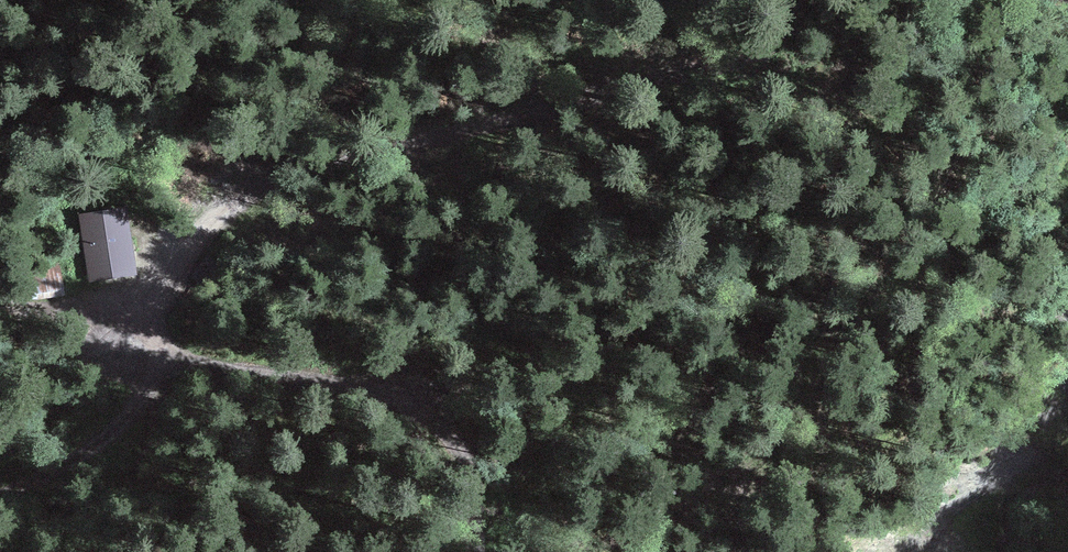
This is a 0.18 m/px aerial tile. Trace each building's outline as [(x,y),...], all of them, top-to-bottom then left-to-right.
[(136,273),(126,208),(79,216),(89,280),(136,273)]
